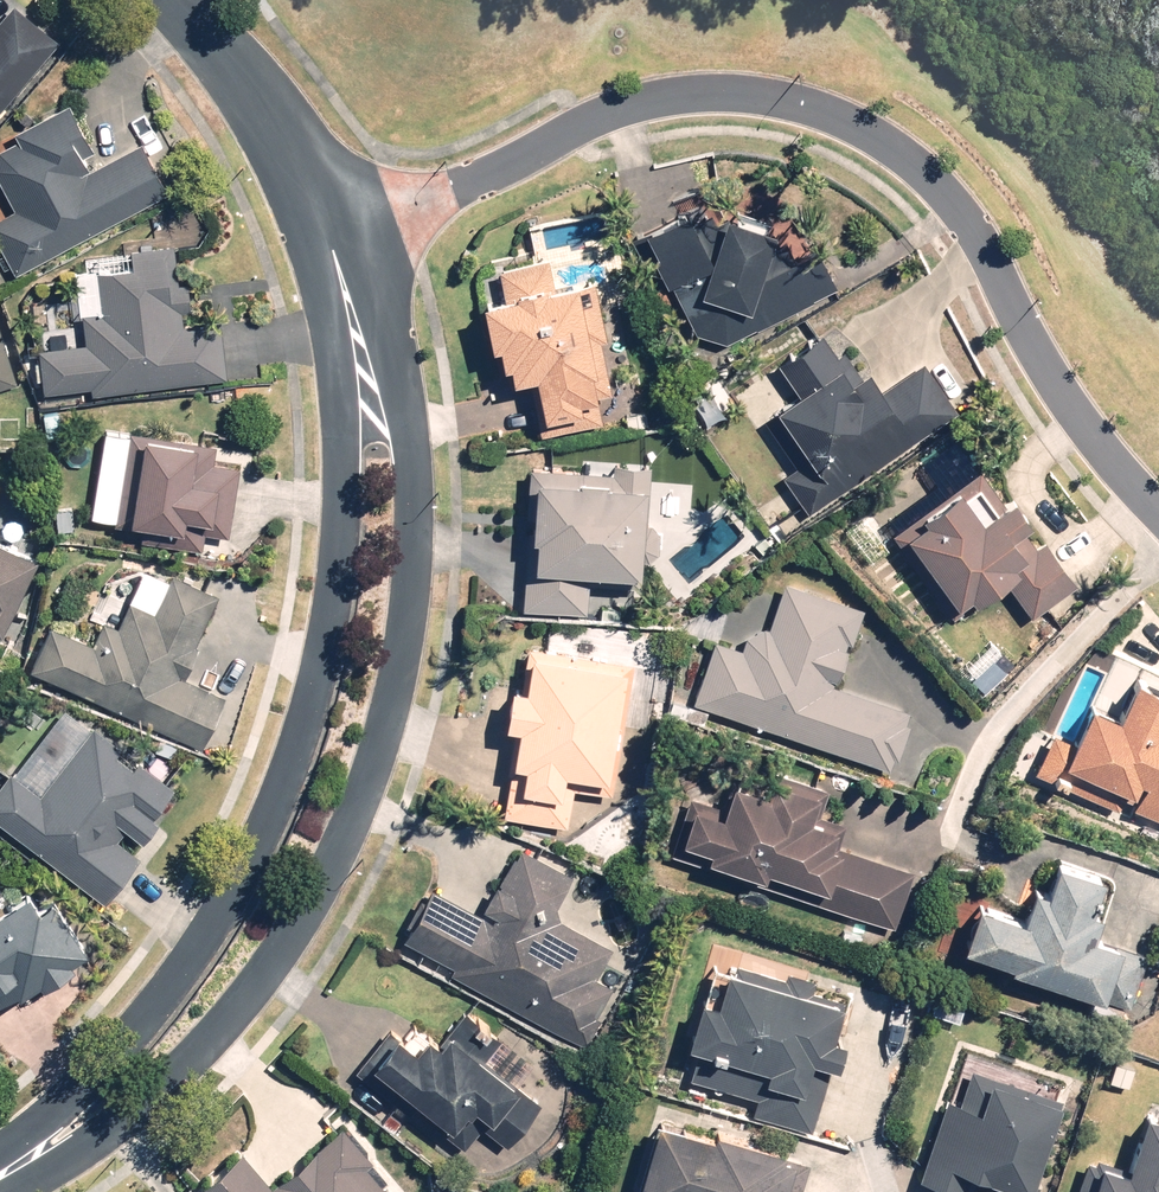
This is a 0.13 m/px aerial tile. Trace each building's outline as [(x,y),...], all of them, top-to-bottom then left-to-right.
[(65,39),(20,0),(19,0),(0,22),(0,115),(65,39)] [(176,188),(146,137),(107,159),(87,125),(94,120),(80,96),(23,129),(29,140),(28,139),(27,139),(25,139),(24,139),(22,139),(21,139),(20,139),(18,140),(17,140),(16,140),(14,141),(13,141),(12,142),(11,143),(9,143),(8,144),(7,145),(6,146),(5,147),(4,148),(4,149),(3,150),(2,152),(2,153),(1,154),(1,155),(0,157),(0,168),(21,204),(0,217),(0,235),(25,278),(176,188)] [(699,265),(672,214),(622,242),(670,331),(721,345),(832,289),(811,246),(752,275),(765,233),(713,218),(699,265)] [(92,340),(49,342),(50,386),(95,385),(95,391),(231,385),(229,321),(179,323),(179,309),(197,308),(194,250),(101,254),(103,311),(91,311),(92,340)] [(497,299),(467,304),(475,352),(485,351),(489,370),(497,369),(499,384),(522,380),(532,438),(597,427),(592,397),(607,394),(588,283),(547,290),(542,262),(492,270),(497,299)] [(0,304),(0,389),(22,383),(0,304)] [(778,477),(805,516),(952,414),(917,364),(873,394),(859,374),(857,376),(839,351),(831,356),(815,333),(770,363),(791,393),(764,411),(767,416),(759,421),(791,468),(778,477)] [(209,436),(133,427),(121,522),(201,532),(202,523),(235,527),(242,463),(207,459),(209,436)] [(606,474),(521,468),(516,541),(522,541),(517,612),(581,617),(583,586),(637,589),(645,467),(607,464),(606,474)] [(973,471),(885,535),(947,619),(998,582),(1026,620),(1072,586),(1040,542),(1030,549),(1016,530),(1020,527),(1000,500),(996,503),(973,471)] [(11,487),(0,480),(0,505),(11,487)] [(5,630),(46,561),(0,534),(0,627),(5,630)] [(100,638),(57,619),(36,666),(212,741),(233,691),(192,673),(204,644),(198,642),(220,591),(174,571),(157,611),(134,601),(123,627),(107,620),(100,638)] [(709,642),(687,704),(884,771),(888,760),(893,762),(905,726),(901,724),(905,713),(827,686),(828,682),(830,683),(841,650),(840,649),(841,644),(847,646),(859,611),(778,583),(762,629),(759,628),(740,637),(735,651),(709,642)] [(627,665),(520,647),(512,692),(497,689),(490,729),(506,732),(492,817),(561,828),(568,790),(605,796),(627,665)] [(1028,774),(1112,812),(1118,800),(1126,803),(1122,811),(1158,828),(1158,716),(1158,715),(1158,713),(1158,699),(1123,682),(1105,718),(1078,706),(1062,740),(1047,733),(1028,774)] [(0,789),(0,813),(111,899),(144,856),(121,838),(132,823),(149,836),(164,816),(160,813),(181,786),(141,755),(135,761),(125,753),(128,748),(96,723),(46,788),(17,766),(0,789)] [(679,796),(659,856),(890,930),(909,872),(834,848),(842,823),(818,815),(826,791),(761,770),(753,794),(721,784),(714,807),(679,796)] [(448,969),(445,975),(582,1048),(597,1021),(592,1018),(608,988),(591,979),(606,949),(547,917),(568,878),(514,848),(492,888),(487,885),(474,910),(488,918),(486,921),(424,888),(395,941),(448,969)] [(999,968),(998,972),(1092,1003),(1109,951),(1082,942),(1090,917),(1081,914),(1092,881),(1044,865),(1034,895),(1022,891),(1013,919),(965,903),(949,951),(999,968)] [(0,914),(0,1002),(30,983),(32,986),(50,975),(52,979),(89,956),(85,949),(96,942),(65,892),(58,896),(50,883),(0,914)] [(764,1094),(759,1110),(818,1127),(840,1053),(853,1057),(861,1030),(848,1026),(858,992),(821,982),(824,973),(795,965),(793,973),(743,959),(733,994),(717,989),(703,1037),(709,1038),(698,1075),(764,1094)] [(396,1022),(361,1065),(417,1109),(431,1092),(440,1098),(429,1111),(470,1143),(488,1121),(514,1142),(554,1092),(491,1042),(502,1029),(466,1000),(444,1027),(438,1022),(426,1036),(409,1022),(404,1028),(396,1022)] [(1058,1101),(965,1072),(954,1106),(939,1101),(913,1184),(938,1191),(1029,1191),(1058,1101)] [(824,1186),(801,1180),(809,1151),(799,1148),(801,1140),(733,1120),(730,1128),(674,1112),(652,1186),(672,1191),(822,1191),(824,1186)] [(1134,1116),(1117,1168),(1091,1159),(1089,1165),(1081,1163),(1071,1191),(1158,1191),(1158,1125),(1134,1116)] [(204,1184),(210,1191),(391,1191),(396,1188),(375,1163),(380,1159),(350,1123),(278,1182),(249,1147),(204,1184)]
